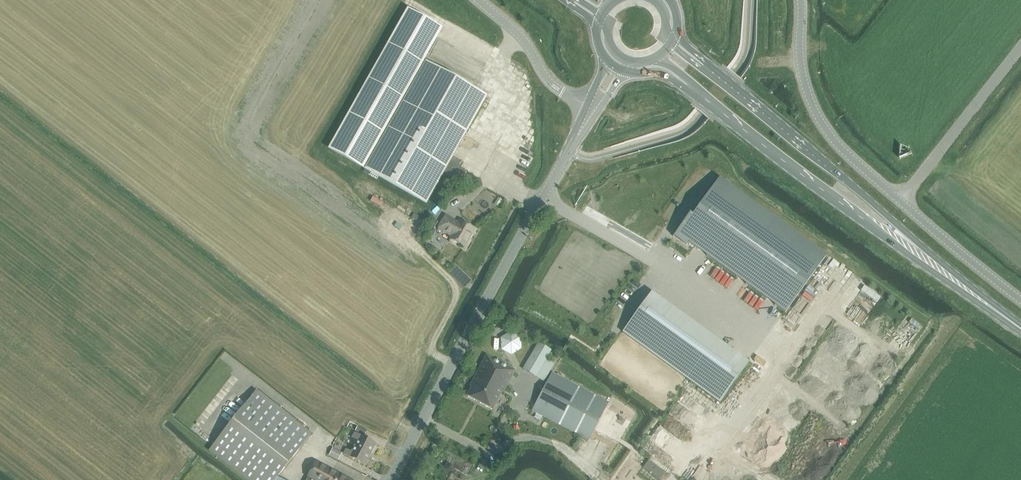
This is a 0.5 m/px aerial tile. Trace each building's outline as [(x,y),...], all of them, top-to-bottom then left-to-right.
[(406,10),(329,148),(427,203),(444,173),(461,182),(467,172),(458,167),(461,162),(453,157),(486,98),(423,62),(441,30),(406,10)] [(692,211),(684,222),(673,236),(686,245),(688,243),(785,313),(826,256),(719,178),(694,213),(692,211)] [(459,224),(447,217),(440,229),(453,235),(451,240),(465,247),(474,230),(461,222),(459,224)] [(654,290),(623,332),(721,404),(752,361),(654,290)] [(511,355),(521,349),(521,337),(510,332),(501,338),(501,350),(511,355)] [(539,343),(523,369),(535,376),(546,359),(551,351),(539,343)] [(492,412),(502,394),(504,395),(515,372),(486,357),(470,388),(471,389),(466,398),(492,412)] [(531,413),(588,443),(609,404),(551,374),(531,413)] [(209,451),(246,479),(282,479),(277,478),(312,434),(256,390),(209,451)] [(368,430),(358,425),(355,431),(364,436),(368,430)] [(359,441),(356,447),(372,455),(378,444),(357,433),(354,439),(359,441)] [(366,466),(372,455),(356,447),(353,452),(348,450),(345,455),(366,466)] [(342,452),(333,448),(329,455),(338,460),(342,452)] [(307,479),(348,479),(335,473),(316,463),(307,479)] [(584,473),(593,479),(594,479),(597,476),(588,469),(584,473)]
